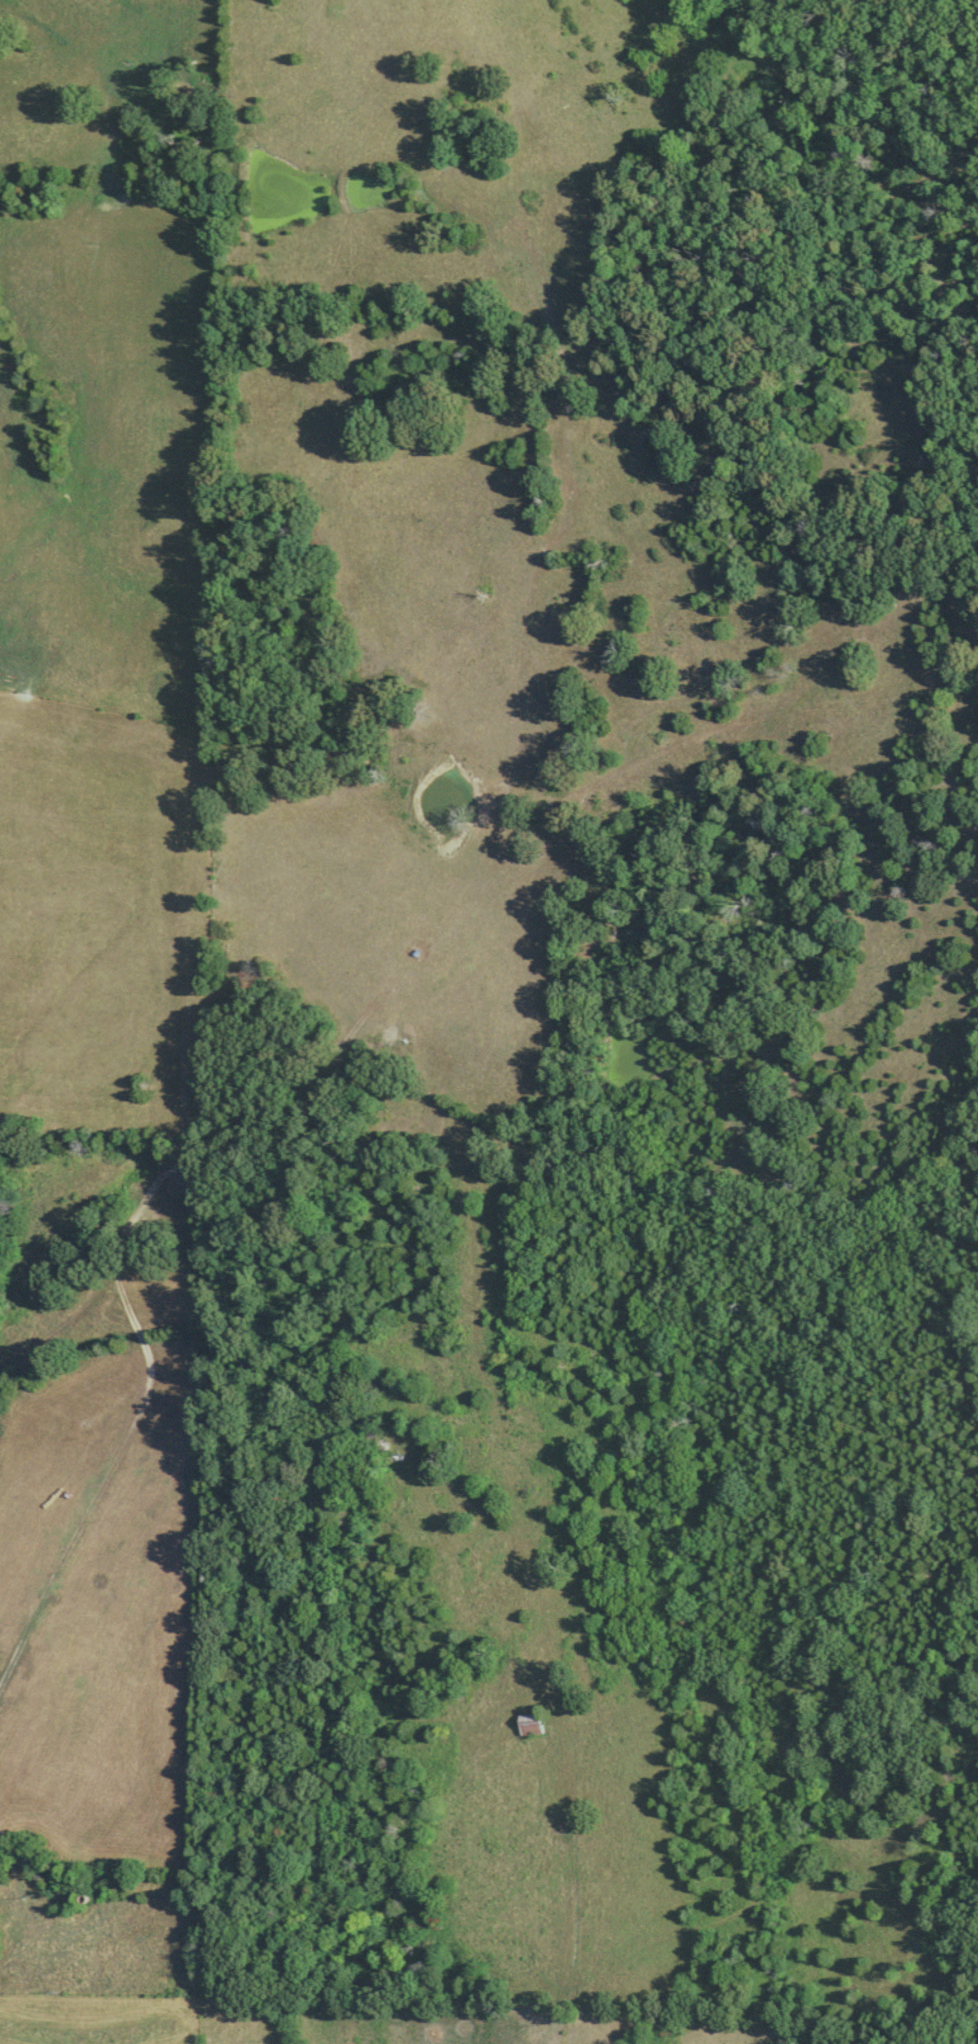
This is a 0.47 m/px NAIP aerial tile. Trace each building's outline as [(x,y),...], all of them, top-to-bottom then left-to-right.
[(519,1714),(519,1734),(541,1734),(541,1714),(519,1714)] [(53,1897),(66,1899),(68,1884),(56,1882),(53,1897)]
